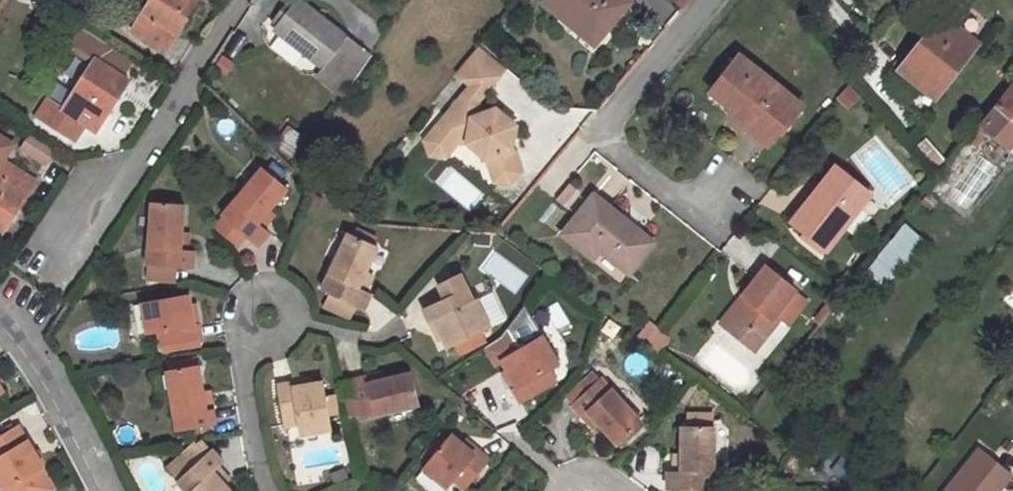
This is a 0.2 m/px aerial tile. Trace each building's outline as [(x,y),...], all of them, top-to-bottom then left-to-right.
[(129,4),(144,12),(151,0),(132,0),(129,4)] [(144,12),(133,30),(165,50),(197,0),(151,0),(144,12)] [(344,76),(363,53),(298,0),(291,9),(277,27),(275,30),(322,67),(327,62),(344,76)] [(598,39),(629,2),(626,0),(543,0),(541,2),(560,17),(566,12),(598,39)] [(682,9),(689,0),(672,0),(682,9)] [(277,27),(291,9),(285,4),(271,22),(277,27)] [(981,38),(991,23),(964,5),(954,21),(981,38)] [(593,45),(598,39),(566,12),(560,17),(593,45)] [(898,70),(934,98),(978,44),(941,16),(905,61),(898,70)] [(95,59),(121,76),(132,58),(83,27),(75,40),(77,51),(94,62),(95,59)] [(477,46),(455,73),(470,86),(438,125),(443,140),(457,142),(466,143),(486,160),(494,182),(509,185),(521,170),(515,153),(511,150),(515,125),(495,109),(481,114),(476,102),(503,68),(477,46)] [(342,96),(368,57),(363,53),(344,76),(327,62),(322,67),(316,74),(342,96)] [(730,114),(767,144),(776,132),(780,135),(802,106),(739,56),(710,92),(733,110),(730,114)] [(215,69),(225,76),(233,65),(222,58),(215,69)] [(39,118),(75,140),(85,125),(95,132),(128,80),(121,76),(95,59),(94,62),(64,109),(50,101),(39,118)] [(977,130),(1012,160),(1012,87),(977,130)] [(39,118),(50,101),(42,96),(31,113),(39,118)] [(443,140),(438,125),(424,142),(430,155),(444,158),(457,142),(443,140)] [(274,145),(291,157),(305,138),(288,126),(274,145)] [(22,147),(45,162),(54,147),(32,132),(22,147)] [(2,159),(4,156),(2,149),(9,147),(11,144),(0,137),(0,234),(2,234),(27,194),(25,192),(33,179),(2,159)] [(835,167),(814,194),(819,198),(840,171),(835,167)] [(269,232),(263,228),(257,223),(268,211),(287,189),(263,169),(222,216),(224,217),(245,236),(257,246),(269,232)] [(805,233),(822,247),(826,250),(870,194),(840,171),(819,198),(814,194),(791,222),(805,233)] [(574,191),(567,185),(556,198),(563,204),(574,191)] [(307,206),(316,209),(321,198),(312,194),(307,206)] [(600,249),(628,272),(653,242),(594,195),(562,234),(592,257),(600,249)] [(194,249),(187,249),(180,248),(181,234),(183,204),(151,201),(147,265),(192,268),(194,249)] [(257,223),(263,228),(274,215),(268,211),(257,223)] [(237,246),(245,236),(224,217),(215,227),(237,246)] [(876,258),(893,273),(922,239),(905,224),(876,258)] [(353,235),(371,243),(375,236),(357,227),(353,235)] [(321,290),(329,294),(355,306),(363,309),(370,293),(365,290),(358,287),(366,271),(378,246),(371,243),(353,235),(348,233),(321,290)] [(818,253),(822,247),(805,233),(800,239),(818,253)] [(180,248),(187,249),(188,234),(181,234),(180,248)] [(883,285),(893,273),(876,258),(866,270),(883,285)] [(747,300),(725,327),(753,350),(779,317),(789,324),(806,302),(793,292),(794,290),(765,267),(742,296),(747,300)] [(358,287),(365,290),(373,274),(366,271),(358,287)] [(466,303),(472,300),(458,273),(438,284),(445,298),(460,291),(466,303)] [(842,294),(837,290),(824,307),(829,311),(842,294)] [(434,321),(446,348),(489,327),(475,299),(472,300),(466,303),(460,291),(445,298),(423,309),(430,323),(434,321)] [(157,331),(160,346),(200,339),(197,323),(192,323),(188,294),(142,302),(147,333),(157,331)] [(355,306),(329,294),(324,306),(350,319),(355,306)] [(720,324),(725,327),(747,300),(742,296),(720,324)] [(650,337),(661,346),(666,340),(666,339),(666,336),(665,333),(664,333),(658,327),(650,337)] [(513,388),(520,401),(555,381),(548,369),(557,363),(541,336),(518,349),(507,328),(501,336),(485,346),(495,365),(503,361),(516,385),(513,388)] [(661,346),(650,337),(645,343),(657,352),(661,346)] [(168,370),(194,366),(192,357),(167,362),(168,370)] [(215,424),(212,408),(205,409),(202,393),(197,365),(194,366),(168,370),(166,371),(177,430),(215,424)] [(354,396),(358,413),(359,418),(419,403),(411,372),(383,379),(367,383),(366,376),(351,380),(354,396)] [(367,383),(383,379),(382,372),(366,376),(367,383)] [(567,394),(573,402),(594,384),(589,380),(595,376),(591,372),(567,394)] [(594,384),(598,380),(595,376),(589,380),(594,384)] [(572,404),(583,416),(589,411),(599,422),(618,443),(641,422),(601,378),(598,380),(594,384),(573,402),(572,404)] [(293,382),(278,385),(285,425),(298,423),(300,433),(331,428),(329,414),(326,396),(324,382),(293,387),(293,382)] [(205,409),(212,408),(209,392),(202,393),(205,409)] [(337,412),(334,394),(326,396),(329,414),(337,412)] [(348,415),(358,413),(354,396),(345,398),(348,415)] [(589,411),(583,416),(593,428),(599,422),(589,411)] [(14,428),(11,423),(0,430),(0,437),(14,428)] [(3,490),(5,490),(41,467),(43,465),(19,426),(14,428),(0,437),(0,485),(3,490)] [(667,489),(680,489),(707,490),(712,490),(712,426),(681,426),(681,455),(681,471),(673,471),(667,471),(667,489)] [(445,440),(427,463),(423,468),(447,488),(454,480),(464,489),(489,460),(475,449),(472,453),(450,434),(445,440)] [(422,457),(427,463),(445,440),(440,435),(422,457)] [(206,453),(211,448),(202,439),(198,443),(206,453)] [(190,468),(206,453),(198,443),(182,458),(190,468)] [(177,479),(188,490),(230,490),(225,485),(213,472),(220,467),(224,462),(211,448),(206,453),(190,468),(177,479)] [(975,469),(986,455),(978,449),(967,463),(975,469)] [(681,471),(681,455),(672,454),(673,471),(681,471)] [(967,463),(944,490),(997,490),(1010,475),(986,455),(975,469),(967,463)] [(169,470),(177,479),(190,468),(182,458),(169,470)] [(5,490),(52,490),(56,489),(41,467),(5,490)] [(213,472),(225,485),(231,479),(220,467),(213,472)]
